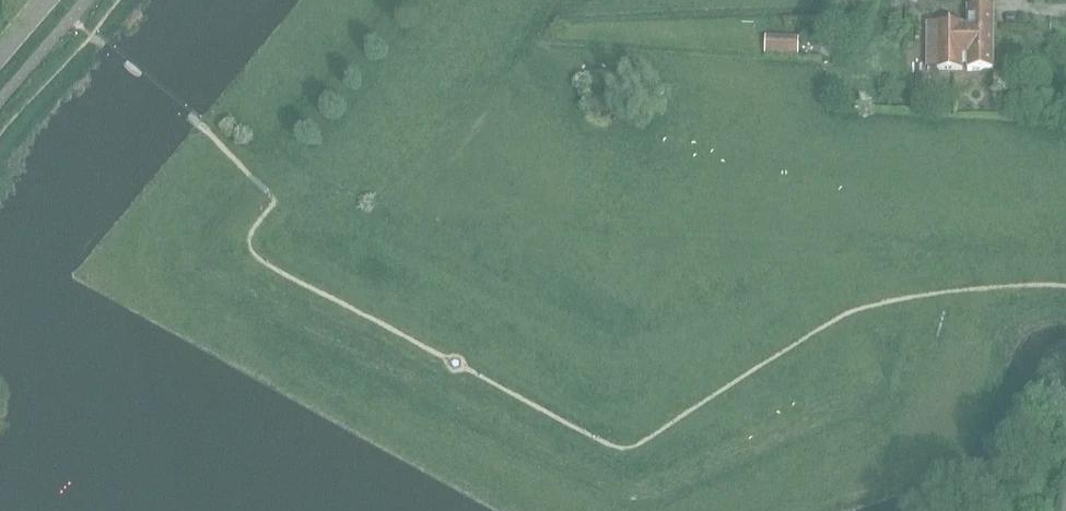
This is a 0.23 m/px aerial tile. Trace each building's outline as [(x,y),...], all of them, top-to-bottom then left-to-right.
[(963,69),(963,65),(968,65),(968,70),(993,70),(994,7),(968,7),(968,27),(963,27),(963,24),(928,24),(928,41),(938,41),(937,69),(963,69)] [(902,23),(886,23),(885,40),(894,40),(894,32),(902,32),(902,23)]
